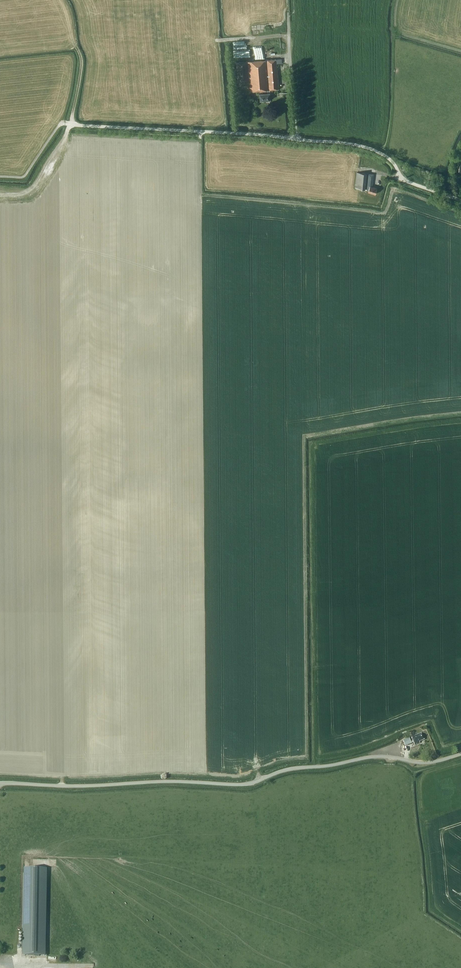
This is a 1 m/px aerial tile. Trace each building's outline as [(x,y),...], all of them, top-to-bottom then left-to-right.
[(282,63),(282,58),(236,62),(238,82),(249,81),(250,91),(262,90),(262,93),(260,93),(260,100),(266,100),(270,100),(270,99),(270,92),(268,92),(268,90),(279,89),(277,63),(282,63)] [(374,174),(356,172),(355,188),(369,189),(368,192),(375,194),(377,187),(373,186),(374,174)] [(411,743),(414,742),(415,745),(419,743),(418,742),(424,740),(421,733),(412,737),(413,740),(411,741),(409,738),(403,740),(405,746),(411,743)] [(24,954),(45,955),(46,869),(25,869),(24,954)]
